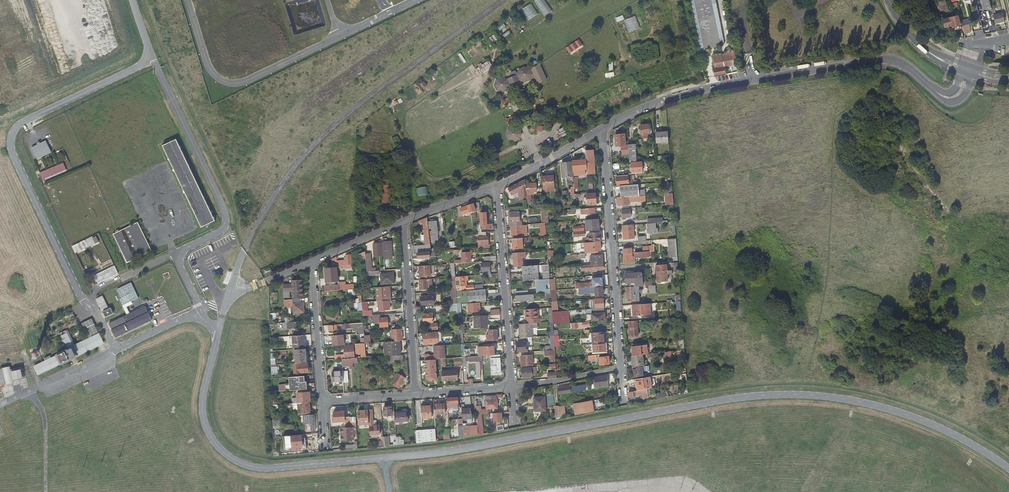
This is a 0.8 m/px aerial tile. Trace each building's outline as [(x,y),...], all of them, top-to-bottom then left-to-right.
[(545,15),(553,10),(546,0),(535,0),(535,1),(545,15)] [(711,0),(694,0),(708,69),(713,68),(715,76),(726,73),(711,0)] [(941,11),(948,9),(946,0),(944,0),(939,1),(941,11)] [(992,8),(990,0),(981,0),(984,10),(992,8)] [(529,20),(539,14),(532,3),(522,9),(529,20)] [(1003,14),(994,16),(996,23),(1005,21),(1003,14)] [(625,20),(629,32),(641,27),(636,15),(625,20)] [(959,16),(944,20),(946,28),(953,26),(953,28),(961,26),(959,16)] [(964,31),(966,38),(973,37),(971,30),(964,31)] [(566,47),(570,53),(583,44),(580,39),(566,47)] [(491,60),(478,68),(480,71),(493,63),(491,60)] [(493,63),(480,71),(481,73),(494,64),(493,63)] [(503,76),(498,79),(496,84),(498,89),(504,91),(509,89),(511,84),(521,79),(527,81),(532,79),(534,74),(535,75),(537,79),(540,84),(548,80),(541,64),(532,69),(526,66),(521,69),(519,74),(509,79),(503,76)] [(648,125),(640,126),(641,130),(641,132),(642,137),(645,137),(645,138),(647,137),(647,135),(650,134),(648,126),(648,125)] [(514,126),(509,128),(507,134),(509,139),(514,141),(520,139),(522,134),(520,128),(514,126)] [(668,132),(656,133),(656,143),(669,142),(668,132)] [(622,147),(622,150),(629,150),(628,145),(626,145),(624,134),(617,135),(618,146),(623,145),(623,147),(622,147)] [(162,146),(203,227),(217,220),(176,139),(162,146)] [(629,150),(629,157),(630,163),(637,162),(635,145),(628,145),(629,150)] [(594,163),(594,159),(593,151),(586,152),(588,175),(595,174),(594,163)] [(585,175),(585,160),(575,161),(576,171),(578,171),(579,176),(585,175)] [(574,175),(573,163),(563,163),(563,165),(562,165),(563,176),(574,175)] [(631,163),(632,174),(642,173),(641,163),(631,163)] [(546,176),(542,176),(543,188),(546,188),(546,181),(547,181),(547,188),(554,188),(553,176),(549,176),(549,174),(546,174),(546,176)] [(616,176),(617,186),(620,186),(633,185),(633,181),(629,181),(628,176),(616,176)] [(525,192),(525,183),(525,179),(520,181),(520,182),(508,188),(511,195),(522,190),(522,193),(525,192)] [(535,183),(525,183),(525,192),(529,191),(529,190),(530,190),(530,188),(535,188),(535,183)] [(639,196),(639,190),(638,184),(633,185),(620,186),(621,197),(628,196),(639,196)] [(417,187),(418,195),(429,194),(428,186),(417,187)] [(674,193),(665,193),(666,204),(674,204),(674,193)] [(596,204),(596,194),(587,194),(587,197),(588,201),(588,204),(596,204)] [(621,197),(617,197),(618,206),(628,205),(628,196),(621,197)] [(464,215),(475,210),(473,204),(461,208),(464,215)] [(622,210),(622,218),(626,217),(630,217),(630,209),(622,210)] [(518,211),(510,212),(510,222),(519,221),(518,211)] [(480,213),(481,222),(481,225),(477,225),(477,233),(480,233),(480,229),(492,228),(492,224),(487,225),(486,213),(480,213)] [(424,223),(425,235),(426,241),(426,246),(415,247),(412,247),(412,254),(431,252),(427,218),(419,221),(420,223),(424,223)] [(586,230),(599,229),(598,218),(586,219),(586,230)] [(135,222),(109,235),(124,265),(150,252),(135,222)] [(437,228),(436,222),(429,223),(429,229),(432,229),(433,236),(431,236),(432,240),(437,240),(437,235),(438,235),(437,231),(437,228)] [(648,223),(649,230),(649,233),(658,233),(658,228),(656,228),(656,223),(648,223)] [(522,225),(511,226),(511,237),(520,236),(519,229),(524,229),(524,224),(522,224),(522,225)] [(635,238),(633,224),(623,225),(623,231),(621,231),(622,235),(624,235),(624,239),(635,238)] [(477,233),(475,233),(475,237),(478,237),(479,249),(487,248),(486,237),(485,237),(485,232),(480,233),(477,233)] [(590,241),(600,241),(600,232),(589,233),(590,241)] [(512,243),(512,245),(513,249),(522,248),(522,243),(526,242),(526,238),(512,239),(512,243)] [(676,238),(669,239),(670,257),(678,257),(676,238)] [(392,241),(384,242),(385,259),(393,258),(392,241)] [(587,242),(588,248),(591,247),(591,250),(601,250),(600,241),(590,241),(587,242)] [(384,257),(383,243),(374,244),(374,257),(384,257)] [(81,244),(70,250),(73,256),(84,251),(81,244)] [(649,249),(641,249),(642,251),(634,252),(634,256),(632,257),(631,249),(623,249),(624,263),(635,262),(634,258),(649,257),(648,251),(650,251),(654,251),(653,247),(649,247),(649,249)] [(361,262),(366,262),(366,255),(365,252),(362,253),(360,249),(352,253),(356,260),(356,264),(359,264),(359,261),(361,261),(361,262)] [(454,264),(463,263),(463,262),(471,262),(470,254),(472,253),(472,251),(462,251),(462,253),(461,254),(462,260),(454,261),(454,264)] [(522,252),(513,252),(514,267),(524,266),(524,263),(522,263),(522,252)] [(369,271),(376,271),(376,268),(371,268),(371,254),(366,255),(366,262),(367,271),(369,271)] [(591,264),(603,263),(602,254),(590,255),(591,264)] [(351,272),(353,272),(352,255),(346,255),(346,258),(344,258),(345,260),(337,261),(338,269),(343,269),(343,267),(347,267),(347,265),(350,265),(351,272)] [(483,272),(483,274),(483,275),(490,275),(489,263),(481,264),(482,272),(483,272)] [(591,264),(581,265),(581,270),(592,270),(592,272),(596,272),(596,269),(603,269),(603,263),(591,264)] [(537,265),(524,266),(524,273),(537,272),(537,265)] [(666,265),(661,265),(656,265),(657,282),(662,281),(664,281),(668,281),(667,274),(667,270),(666,265)] [(421,276),(421,277),(423,276),(423,278),(427,278),(429,278),(429,276),(430,276),(429,266),(419,267),(420,276),(421,276)] [(95,277),(99,284),(109,279),(106,272),(95,277)] [(536,280),(538,280),(537,272),(524,273),(525,281),(536,280)] [(393,273),(381,274),(382,284),(394,283),(393,273)] [(643,286),(643,282),(642,273),(625,274),(626,283),(635,283),(635,287),(638,286),(643,286)] [(474,289),(474,286),(466,286),(466,277),(456,277),(456,287),(460,287),(460,289),(466,288),(466,290),(474,289)] [(602,278),(592,278),(592,283),(576,284),(576,288),(577,288),(602,287),(602,280),(602,278)] [(536,290),(536,294),(545,293),(548,293),(550,293),(549,284),(550,284),(550,281),(550,279),(545,279),(538,280),(536,280),(537,289),(536,290)] [(91,280),(85,282),(88,289),(94,286),(91,280)] [(294,291),(295,299),(300,299),(303,299),(302,280),(293,281),(293,286),(283,287),(283,292),(294,291)] [(428,288),(427,280),(414,281),(414,286),(420,285),(420,288),(417,289),(417,290),(427,289),(426,288),(428,288)] [(120,298),(123,305),(138,298),(131,283),(117,289),(121,297),(120,298)] [(635,287),(626,287),(627,299),(632,298),(633,301),(639,301),(638,286),(635,287)] [(387,291),(390,291),(390,287),(377,288),(378,299),(388,298),(388,295),(387,291)] [(603,295),(602,287),(577,288),(578,294),(595,293),(595,296),(603,295)] [(485,290),(468,291),(469,302),(486,301),(485,290)] [(103,292),(93,297),(100,310),(109,306),(103,292)] [(433,295),(421,296),(421,306),(434,305),(433,295)] [(603,298),(595,299),(595,309),(596,309),(596,310),(604,310),(603,298)] [(296,302),(300,302),(300,299),(295,299),(283,300),(284,307),(291,307),(291,305),(294,305),(294,313),(304,313),(303,303),(300,303),(296,303),(296,302)] [(379,310),(387,309),(387,300),(378,301),(379,310)] [(480,303),(468,304),(469,313),(474,313),(473,308),(480,307),(480,303)] [(650,314),(649,303),(632,305),(633,315),(650,314)] [(145,305),(109,323),(116,338),(153,320),(145,305)] [(111,307),(103,311),(106,317),(113,313),(111,307)] [(338,308),(327,309),(327,319),(339,318),(338,308)] [(395,313),(374,315),(375,324),(380,323),(381,327),(388,327),(388,319),(395,318),(395,313)] [(591,314),(591,321),(605,320),(605,313),(591,314)] [(36,363),(40,374),(104,345),(98,334),(74,345),(68,330),(78,325),(73,314),(48,326),(53,337),(59,334),(66,349),(36,363)] [(432,314),(423,315),(423,323),(433,322),(432,320),(432,317),(432,314)] [(488,327),(487,315),(477,316),(474,316),(475,328),(480,327),(488,327)] [(519,324),(520,338),(527,337),(532,337),(531,328),(537,328),(537,322),(531,323),(519,324)] [(637,322),(629,322),(630,337),(638,336),(637,322)] [(359,330),(359,334),(364,334),(363,330),(363,326),(363,323),(342,325),(342,328),(355,328),(355,330),(359,330)] [(405,326),(399,327),(399,330),(392,330),(392,341),(399,341),(402,340),(401,330),(405,329),(405,326)] [(497,330),(488,330),(489,341),(497,340),(497,330)] [(592,333),(593,344),(596,344),(604,343),(603,332),(595,332),(592,333)] [(432,343),(432,347),(434,347),(442,346),(441,341),(437,341),(436,333),(428,334),(428,335),(423,335),(424,345),(429,344),(432,343)] [(345,334),(333,334),(333,345),(345,345),(345,334)] [(294,336),(295,350),(296,350),(306,349),(305,336),(294,336)] [(519,352),(527,352),(527,349),(526,349),(525,341),(527,341),(527,337),(520,338),(518,338),(518,342),(517,342),(518,350),(519,350),(519,352)] [(388,342),(384,342),(385,356),(399,354),(400,354),(399,341),(392,341),(390,341),(388,342)] [(593,352),(606,351),(605,348),(605,343),(604,343),(596,344),(596,346),(593,347),(593,352)] [(643,355),(648,354),(646,345),(640,346),(639,345),(637,345),(638,346),(632,347),(633,356),(643,355)] [(345,359),(353,358),(352,348),(353,348),(353,346),(345,347),(345,346),(344,346),(345,359)] [(441,359),(444,359),(444,357),(443,346),(442,346),(434,347),(435,357),(435,360),(440,359),(441,359)] [(484,347),(484,356),(490,356),(494,355),(493,347),(484,347)] [(299,363),(308,363),(307,349),(306,349),(296,350),(297,363),(299,363)] [(494,371),(501,370),(500,355),(494,355),(490,356),(492,373),(494,373),(494,371)] [(522,367),(533,366),(532,355),(521,356),(522,367)] [(644,365),(647,364),(647,360),(643,361),(643,355),(633,356),(632,356),(633,368),(642,366),(644,366),(644,365)] [(482,356),(475,357),(462,358),(462,366),(466,366),(466,361),(469,361),(469,362),(482,361),(482,356)] [(609,356),(599,357),(600,364),(609,364),(609,356)] [(357,363),(356,359),(341,360),(342,366),(342,368),(349,367),(352,367),(352,363),(357,363)] [(295,374),(298,373),(308,373),(308,364),(300,365),(299,363),(297,363),(292,364),(293,374),(295,374)] [(0,368),(0,378),(2,384),(14,382),(13,379),(24,376),(22,366),(11,369),(10,366),(0,368)] [(633,368),(634,377),(637,377),(637,379),(640,378),(640,376),(643,376),(642,366),(633,368)] [(522,368),(523,378),(531,377),(531,375),(532,375),(537,374),(537,367),(532,367),(529,367),(529,368),(522,368)] [(343,381),(342,371),(332,372),(332,382),(343,381)] [(446,380),(446,382),(457,381),(457,371),(442,372),(442,380),(446,380)] [(404,381),(406,382),(407,380),(399,373),(392,382),(399,388),(403,383),(404,381)] [(305,390),(305,383),(304,376),(288,377),(289,384),(284,384),(285,391),(305,390)] [(595,388),(608,387),(606,376),(594,377),(595,388)] [(651,388),(649,377),(640,378),(637,379),(635,379),(637,391),(647,389),(651,388)] [(637,391),(629,392),(629,397),(642,395),(643,398),(648,397),(647,389),(637,391)] [(298,403),(310,403),(309,393),(297,393),(297,403),(298,403)] [(486,397),(486,409),(498,409),(497,400),(496,400),(496,396),(486,397)] [(544,397),(533,397),(534,411),(545,411),(544,397)] [(584,402),(573,404),(575,415),(589,412),(593,411),(591,400),(584,402)] [(298,406),(299,413),(305,413),(310,412),(310,403),(298,403),(298,406)] [(441,405),(441,404),(434,404),(434,415),(444,414),(444,405),(441,405)] [(477,405),(477,410),(477,414),(489,413),(489,410),(484,411),(485,409),(479,409),(479,405),(477,405)] [(430,406),(420,406),(421,419),(431,418),(430,406)] [(392,416),(392,420),(392,421),(395,421),(394,414),(394,407),(384,408),(384,416),(392,416)] [(461,409),(462,420),(472,419),(471,409),(461,409)] [(334,418),(332,418),(333,423),(344,422),(345,428),(350,428),(349,419),(349,418),(345,418),(344,411),(334,412),(334,416),(334,418)] [(367,411),(358,411),(359,425),(368,425),(367,411)] [(368,411),(369,436),(379,435),(378,426),(373,426),(372,411),(368,411)] [(395,423),(402,422),(408,422),(407,412),(394,414),(395,421),(395,423)] [(310,416),(310,415),(304,416),(304,424),(308,424),(309,430),(311,430),(311,432),(315,431),(314,416),(310,416)] [(466,424),(462,424),(463,436),(478,434),(477,426),(466,427),(466,424)] [(342,437),(340,438),(340,441),(353,440),(353,435),(356,434),(356,427),(350,428),(345,428),(339,429),(339,435),(342,435),(342,437)] [(436,441),(436,439),(435,429),(422,430),(423,442),(436,441)] [(293,446),(293,450),(303,450),(302,434),(286,435),(286,446),(293,446)]
